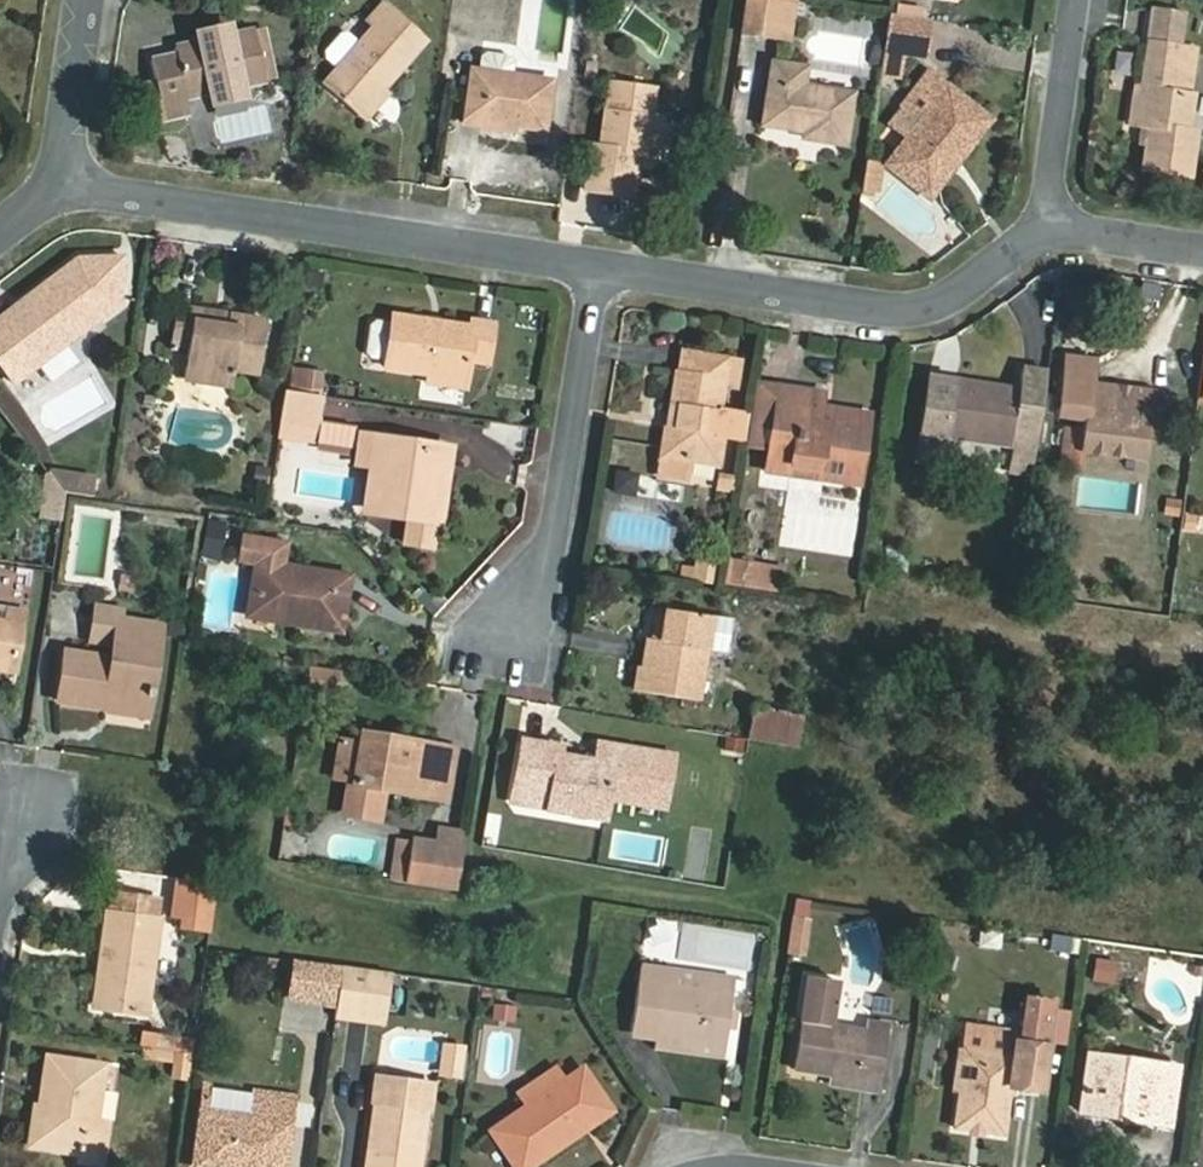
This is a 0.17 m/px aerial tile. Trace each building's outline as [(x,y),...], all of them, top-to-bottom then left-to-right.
[(778,34),(782,0),(743,0),(739,27),(778,34)] [(778,34),(790,36),(796,0),(782,0),(778,34)] [(359,116),(381,92),(411,58),(404,52),(422,31),(387,1),(369,19),(377,27),(362,45),(339,72),(326,87),(359,116)] [(922,10),(899,7),(898,14),(921,18),(922,10)] [(1184,12),(1155,8),(1150,41),(1148,40),(1141,81),(1146,82),(1140,118),(1143,119),(1150,120),(1149,133),(1141,132),(1136,166),(1188,175),(1194,132),(1184,130),(1190,92),(1186,92),(1193,48),(1180,46),(1184,12)] [(885,12),(879,49),(895,51),(919,55),(926,18),(921,18),(898,14),(885,12)] [(264,26),(252,29),(264,80),(276,77),(264,26)] [(178,53),(154,58),(164,102),(182,98),(264,80),(252,29),(177,45),(178,53)] [(429,37),(422,31),(404,52),(411,58),(429,37)] [(350,34),(343,35),(326,54),(326,61),(339,72),(362,45),(350,34)] [(895,51),(879,49),(877,67),(892,69),(895,51)] [(512,58),(486,54),(481,59),(478,75),(514,79),(516,64),(512,58)] [(802,64),(767,59),(759,119),(800,125),(799,135),(841,143),(847,92),(800,84),(802,64)] [(892,69),(877,67),(876,73),(891,75),(892,69)] [(478,75),(472,74),(465,125),(489,129),(489,130),(507,133),(507,126),(515,127),(545,131),(552,85),(514,79),(478,75)] [(926,74),(905,102),(920,115),(904,136),(883,164),(905,180),(911,172),(930,186),(945,168),(952,158),(983,119),(926,74)] [(1141,81),(1134,80),(1129,117),(1140,118),(1146,82),(1141,81)] [(653,120),(657,121),(662,93),(608,85),(599,151),(589,150),(583,190),(628,197),(633,172),(635,156),(648,158),(653,120)] [(381,92),(359,116),(366,123),(389,98),(381,92)] [(182,98),(164,102),(167,117),(186,113),(182,98)] [(920,115),(905,102),(887,123),(904,136),(920,115)] [(1150,120),(1143,119),(1141,132),(1149,133),(1150,120)] [(653,120),(648,158),(663,161),(668,122),(657,121),(653,120)] [(877,170),(862,168),(859,185),(874,187),(877,170)] [(911,172),(905,180),(923,195),(930,186),(911,172)] [(78,296),(30,296),(30,341),(57,341),(57,324),(78,324),(78,296)] [(265,322),(226,316),(224,328),(190,323),(190,311),(174,309),(167,350),(186,351),(183,381),(230,386),(232,371),(257,373),(265,322)] [(224,328),(226,316),(190,311),(190,323),(224,328)] [(382,367),(425,374),(466,380),(468,361),(486,362),(491,325),(471,322),(470,329),(389,317),(382,367)] [(382,361),(388,323),(373,321),(367,326),(363,353),(368,358),(382,361)] [(726,359),(686,353),(683,371),(678,370),(674,370),(669,409),(677,410),(675,428),(666,427),(663,426),(659,449),(687,453),(686,461),(689,461),(711,465),(715,435),(719,409),(722,386),(726,359)] [(1098,360),(1073,358),(1068,417),(1095,419),(1092,451),(1152,456),(1157,391),(1097,386),(1098,360)] [(742,361),(726,359),(722,386),(738,388),(742,361)] [(304,371),(292,369),(289,394),(300,396),(304,371)] [(1019,369),(1017,391),(926,379),(919,435),(943,438),(1016,448),(1013,470),(1032,473),(1045,373),(1019,369)] [(324,373),(304,371),(300,396),(320,399),(324,373)] [(466,380),(425,374),(423,386),(464,391),(466,380)] [(778,388),(753,385),(749,413),(745,439),(744,444),(770,448),(778,388)] [(823,395),(778,388),(770,448),(767,471),(791,475),(793,465),(820,469),(819,479),(859,484),(868,421),(845,417),(844,427),(819,424),(821,409),(823,395)] [(280,424),(317,429),(320,399),(300,396),(289,394),(284,394),(280,424)] [(677,410),(669,409),(666,427),(675,428),(677,410)] [(749,413),(719,409),(715,435),(725,436),(745,439),(749,413)] [(869,416),(821,409),(819,424),(844,427),(845,417),(868,421),(869,416)] [(314,446),(317,429),(280,424),(277,442),(314,446)] [(725,436),(715,435),(711,465),(721,466),(725,436)] [(919,435),(916,453),(941,456),(943,438),(919,435)] [(352,468),(372,471),(376,444),(356,442),(352,468)] [(426,498),(431,451),(376,444),(372,471),(367,515),(408,522),(406,552),(431,553),(437,499),(426,498)] [(687,453),(659,449),(658,457),(686,461),(687,453)] [(426,498),(437,499),(443,453),(431,451),(426,498)] [(656,476),(686,481),(689,461),(686,461),(658,457),(656,476)] [(793,465),(791,475),(819,479),(820,469),(793,465)] [(731,475),(718,473),(716,488),(729,490),(731,475)] [(61,501),(43,478),(39,526),(57,529),(61,501)] [(877,570),(902,575),(906,553),(881,548),(877,570)] [(786,566),(728,557),(724,583),(782,592),(786,566)] [(261,563),(256,612),(292,617),(292,627),(341,634),(348,576),(261,563)] [(656,607),(651,641),(664,643),(668,609),(656,607)] [(647,666),(644,693),(699,701),(712,615),(668,609),(664,643),(651,641),(647,666)] [(292,617),(256,612),(254,622),(292,627),(292,617)] [(0,613),(0,625),(11,626),(13,615),(0,613)] [(53,704),(100,711),(101,702),(145,708),(157,630),(112,623),(107,662),(61,655),(53,704)] [(4,672),(11,626),(0,625),(0,671),(4,672)] [(644,693),(647,666),(635,665),(631,691),(644,693)] [(303,667),(301,691),(335,694),(337,670),(303,667)] [(101,702),(100,711),(143,718),(145,708),(101,702)] [(795,749),(799,715),(748,709),(744,742),(795,749)] [(358,785),(363,744),(364,736),(348,734),(342,782),(358,785)] [(364,736),(363,744),(392,749),(393,740),(364,736)] [(392,749),(363,744),(358,785),(354,815),(384,819),(388,789),(450,797),(456,750),(393,740),(392,749)] [(522,743),(517,786),(554,790),(552,809),(607,817),(608,799),(665,807),(672,757),(600,746),(597,765),(560,760),(561,749),(522,743)] [(554,790),(517,786),(515,804),(552,809),(554,790)] [(423,850),(418,885),(460,892),(465,856),(423,850)] [(183,920),(181,930),(208,935),(215,888),(179,882),(174,919),(183,920)] [(104,916),(99,952),(110,954),(104,1009),(147,1014),(159,922),(155,922),(155,903),(116,897),(113,917),(104,916)] [(787,960),(803,963),(809,921),(794,919),(787,960)] [(998,947),(999,933),(960,930),(959,945),(998,947)] [(110,954),(99,952),(93,1008),(104,1009),(110,954)] [(294,1002),(337,1008),(343,969),(299,963),(294,1002)] [(343,969),(337,1008),(336,1017),(376,1021),(383,974),(343,969)] [(631,1032),(681,1039),(727,1047),(734,995),(639,979),(631,1032)] [(808,980),(794,1070),(827,1075),(858,1080),(859,1074),(877,1077),(884,1028),(864,1025),(863,1035),(830,1031),(837,985),(808,980)] [(1048,1008),(1021,1004),(1016,1036),(1014,1049),(1009,1048),(1008,1059),(957,1052),(955,1051),(952,1071),(951,1070),(948,1091),(953,1092),(948,1129),(997,1136),(1003,1093),(1036,1097),(1048,1008)] [(513,1025),(515,1007),(490,1005),(489,1023),(513,1025)] [(1016,1036),(960,1028),(957,1052),(1008,1059),(1009,1048),(1014,1049),(1016,1036)] [(138,1036),(140,1060),(161,1058),(159,1034),(138,1036)] [(727,1047),(681,1039),(680,1052),(725,1060),(727,1047)] [(461,1079),(465,1046),(442,1044),(438,1076),(461,1079)] [(1079,1110),(1098,1113),(1101,1102),(1127,1106),(1126,1117),(1149,1121),(1152,1104),(1168,1105),(1173,1067),(1088,1052),(1079,1110)] [(36,1086),(49,1087),(46,1110),(33,1110),(28,1147),(74,1153),(73,1166),(79,1166),(97,1166),(102,1128),(89,1127),(95,1070),(39,1062),(36,1086)] [(556,1066),(516,1093),(525,1106),(565,1079),(556,1066)] [(512,1166),(518,1166),(535,1157),(541,1164),(585,1135),(580,1125),(606,1109),(583,1068),(490,1129),(512,1166)] [(858,1080),(827,1075),(826,1087),(827,1088),(874,1095),(877,1077),(859,1074),(858,1080)] [(373,1104),(424,1112),(427,1085),(377,1077),(373,1104)] [(49,1087),(36,1086),(33,1110),(46,1110),(49,1087)] [(198,1137),(209,1138),(207,1166),(285,1166),(294,1100),(257,1094),(255,1116),(200,1110),(198,1137)] [(1101,1102),(1098,1113),(1126,1117),(1127,1106),(1101,1102)] [(365,1166),(416,1166),(424,1112),(373,1104),(365,1166)] [(1152,1104),(1149,1121),(1166,1124),(1168,1105),(1152,1104)] [(580,1125),(585,1135),(611,1117),(606,1109),(580,1125)] [(198,1137),(196,1166),(204,1166),(207,1166),(209,1138),(198,1137)] [(518,1166),(537,1166),(541,1164),(535,1157),(518,1166)]
